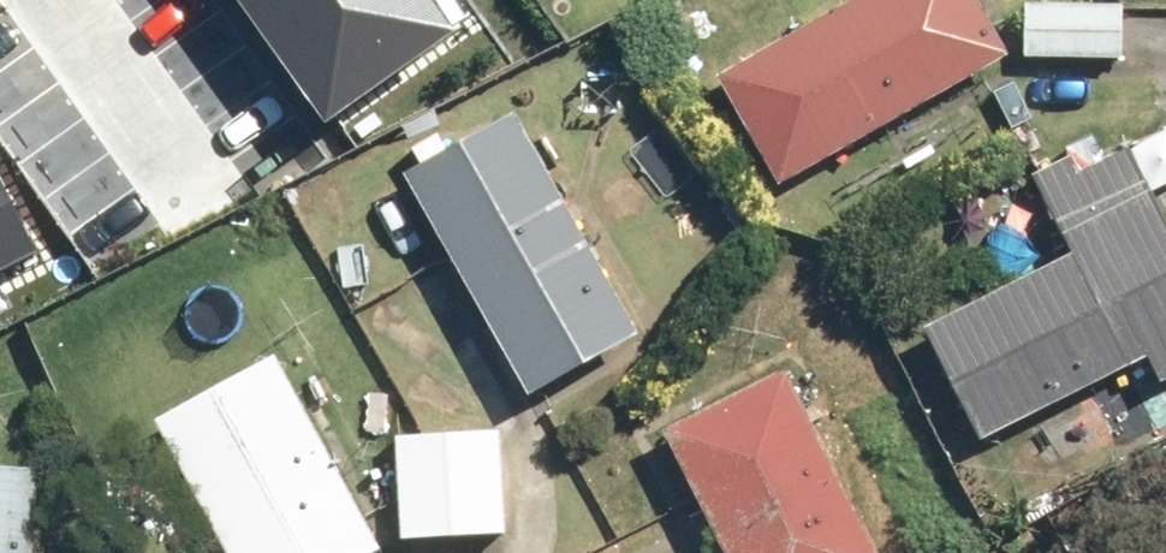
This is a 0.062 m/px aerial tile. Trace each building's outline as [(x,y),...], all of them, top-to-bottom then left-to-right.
[(337,95),(445,15),(434,0),(267,0),(337,95)] [(785,182),(1016,52),(986,0),(849,0),(722,72),(785,182)] [(1027,55),(1127,58),(1129,2),(1049,0),(1029,0),(1027,55)] [(410,169),(536,392),(646,331),(560,178),(591,161),(561,108),(530,125),(520,108),(410,169)] [(59,246),(0,131),(0,276),(59,246)] [(987,437),(1153,355),(1165,381),(1165,198),(1138,142),(1086,168),(1077,151),(1036,171),(1076,250),(929,322),(987,437)] [(163,415),(237,552),(375,552),(389,545),(283,351),(163,415)] [(790,367),(669,428),(733,552),(885,552),(790,367)] [(511,531),(505,427),(400,433),(406,537),(511,531)] [(44,461),(0,459),(0,552),(39,552),(44,461)]
